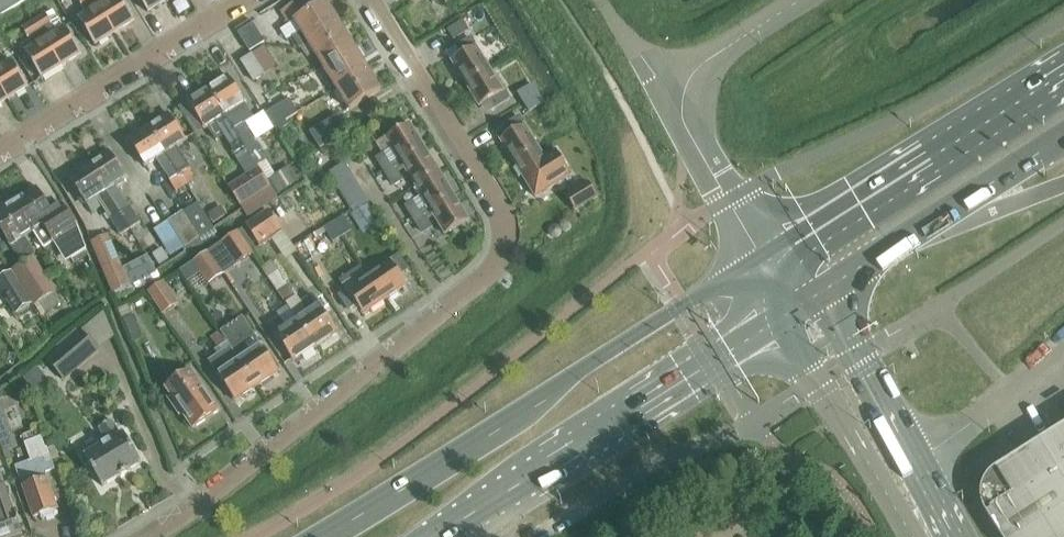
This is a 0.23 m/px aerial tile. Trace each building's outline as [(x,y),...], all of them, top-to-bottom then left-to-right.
[(32,0),(0,0),(0,20),(32,0)] [(82,8),(87,16),(79,21),(95,47),(115,35),(94,0),(77,0),(82,8)] [(115,35),(135,22),(122,0),(94,0),(115,35)] [(148,14),(168,2),(167,0),(139,0),(148,14)] [(296,23),(295,22),(314,11),(307,0),(304,0),(282,13),(290,26),(296,23)] [(295,22),(296,23),(302,34),(293,39),(300,50),(309,45),(340,26),(326,3),(314,11),(295,22)] [(46,17),(35,24),(62,68),(82,55),(66,29),(55,11),(46,17)] [(252,21),(237,30),(250,52),(265,43),(252,21)] [(463,23),(448,32),(454,41),(468,33),(463,23)] [(35,24),(23,31),(29,41),(34,49),(26,54),(42,81),(62,68),(35,24)] [(340,26),(309,45),(322,67),(354,48),(340,26)] [(452,63),(466,86),(490,71),(471,41),(458,49),(463,57),(452,63)] [(265,48),(253,56),(261,70),(274,62),(265,48)] [(354,48),(322,67),(336,89),(367,70),(354,48)] [(253,56),(242,63),(255,83),(266,76),(261,70),(253,56)] [(9,101),(29,89),(13,63),(4,68),(0,61),(0,87),(9,101)] [(367,70),(336,89),(350,112),(381,93),(367,70)] [(490,71),(466,86),(480,108),(491,101),(495,109),(508,101),(490,71)] [(229,78),(209,91),(246,149),(252,159),(260,154),(243,127),(254,120),(245,106),(246,105),(229,78)] [(518,95),(524,104),(538,95),(533,86),(518,95)] [(9,101),(0,87),(0,107),(9,101)] [(246,149),(209,91),(188,104),(206,131),(218,123),(238,154),(246,149)] [(538,95),(524,104),(529,113),(544,104),(538,95)] [(278,134),(301,120),(289,101),(266,115),(278,134)] [(169,115),(149,128),(186,187),(196,181),(190,170),(187,172),(174,151),(187,143),(169,115)] [(331,145),(348,134),(338,117),(310,135),(321,151),(331,145)] [(501,142),(514,165),(538,150),(520,120),(507,128),(512,135),(501,142)] [(378,161),(386,174),(425,150),(410,126),(387,140),(399,160),(391,165),(386,157),(378,161)] [(186,187),(149,128),(129,141),(146,169),(159,161),(172,181),(170,183),(177,193),(186,187)] [(331,145),(321,151),(324,157),(331,159),(337,155),(331,145)] [(425,150),(386,174),(394,187),(402,182),(397,174),(404,169),(416,188),(439,174),(425,150)] [(538,150),(514,165),(528,187),(539,180),(547,193),(548,192),(547,191),(570,178),(571,178),(572,178),(556,152),(555,152),(555,153),(544,160),(538,150)] [(110,153),(89,166),(131,231),(139,226),(115,189),(127,181),(110,153)] [(260,154),(252,159),(258,168),(266,163),(261,154),(260,154)] [(131,231),(89,166),(69,179),(87,207),(99,198),(123,236),(131,231)] [(345,166),(330,174),(354,213),(369,204),(345,166)] [(275,176),(267,182),(271,187),(277,197),(299,182),(290,167),(275,176)] [(229,189),(241,207),(249,219),(278,199),(277,197),(271,187),(267,182),(259,169),(229,189)] [(407,209),(415,222),(454,198),(439,174),(416,188),(428,207),(420,212),(415,204),(407,209)] [(567,196),(566,197),(576,213),(577,213),(576,212),(597,199),(597,200),(598,199),(588,183),(587,183),(588,184),(567,197),(567,196)] [(24,195),(13,201),(33,234),(43,228),(53,244),(57,241),(70,261),(86,251),(78,230),(64,207),(52,214),(37,190),(25,197),(24,195)] [(454,198),(415,222),(423,234),(431,230),(426,221),(434,216),(446,237),(469,223),(454,198)] [(13,201),(2,208),(4,211),(0,213),(0,230),(11,248),(12,248),(22,263),(34,256),(24,240),(33,234),(13,201)] [(221,209),(210,216),(215,224),(226,217),(221,209)] [(261,247),(282,232),(269,213),(248,228),(261,247)] [(183,214),(169,223),(186,249),(200,240),(183,214)] [(343,219),(325,230),(334,244),(352,233),(343,219)] [(548,231),(548,232),(549,233),(549,234),(549,235),(550,236),(551,237),(552,237),(552,238),(553,238),(554,238),(555,238),(556,238),(557,238),(558,238),(558,237),(559,237),(560,236),(561,235),(561,234),(562,233),(562,232),(562,231),(561,230),(561,229),(560,228),(560,227),(559,227),(558,226),(557,226),(556,225),(555,225),(554,225),(553,226),(552,226),(551,227),(550,227),(550,228),(549,229),(549,230),(549,231),(548,231)] [(209,253),(224,275),(253,256),(238,234),(209,253)] [(163,250),(153,256),(160,267),(170,261),(163,250)] [(209,253),(193,264),(208,286),(224,275),(209,253)] [(399,259),(370,278),(385,301),(407,286),(399,275),(407,270),(399,259)] [(55,294),(34,260),(13,274),(34,307),(55,294)] [(120,263),(103,270),(113,294),(130,286),(120,263)] [(0,282),(0,289),(16,315),(32,306),(12,275),(0,282)] [(385,301),(370,278),(341,298),(349,310),(356,305),(364,316),(385,301)] [(149,294),(164,316),(178,306),(164,284),(149,294)] [(289,289),(280,296),(287,306),(296,300),(289,289)] [(308,316),(298,323),(316,349),(337,334),(312,296),(300,305),(308,316)] [(133,318),(124,322),(133,342),(142,338),(133,318)] [(316,349),(298,323),(288,329),(280,318),(268,326),(294,363),(316,349)] [(81,333),(47,362),(64,382),(98,354),(81,333)] [(228,345),(221,334),(211,341),(218,351),(228,345)] [(254,336),(232,350),(232,351),(257,388),(279,373),(254,336)] [(232,351),(232,350),(231,348),(208,363),(235,403),(257,388),(232,351)] [(37,370),(25,380),(32,388),(44,378),(37,370)] [(192,372),(167,389),(173,397),(169,400),(180,417),(183,415),(194,431),(219,414),(192,372)] [(0,422),(0,444),(3,451),(12,447),(2,421),(0,422)] [(108,444),(84,458),(103,488),(142,465),(124,434),(120,437),(112,422),(100,429),(108,444)] [(988,515),(987,516),(1000,536),(1063,536),(1063,430),(997,472),(998,474),(989,486),(986,500),(988,515)] [(42,439),(41,439),(26,445),(32,463),(17,468),(20,478),(35,520),(43,517),(47,521),(55,518),(55,513),(59,511),(45,475),(55,471),(48,450),(46,450),(42,439)] [(23,536),(15,513),(14,513),(8,496),(7,496),(0,476),(0,536),(20,536),(23,536)]
